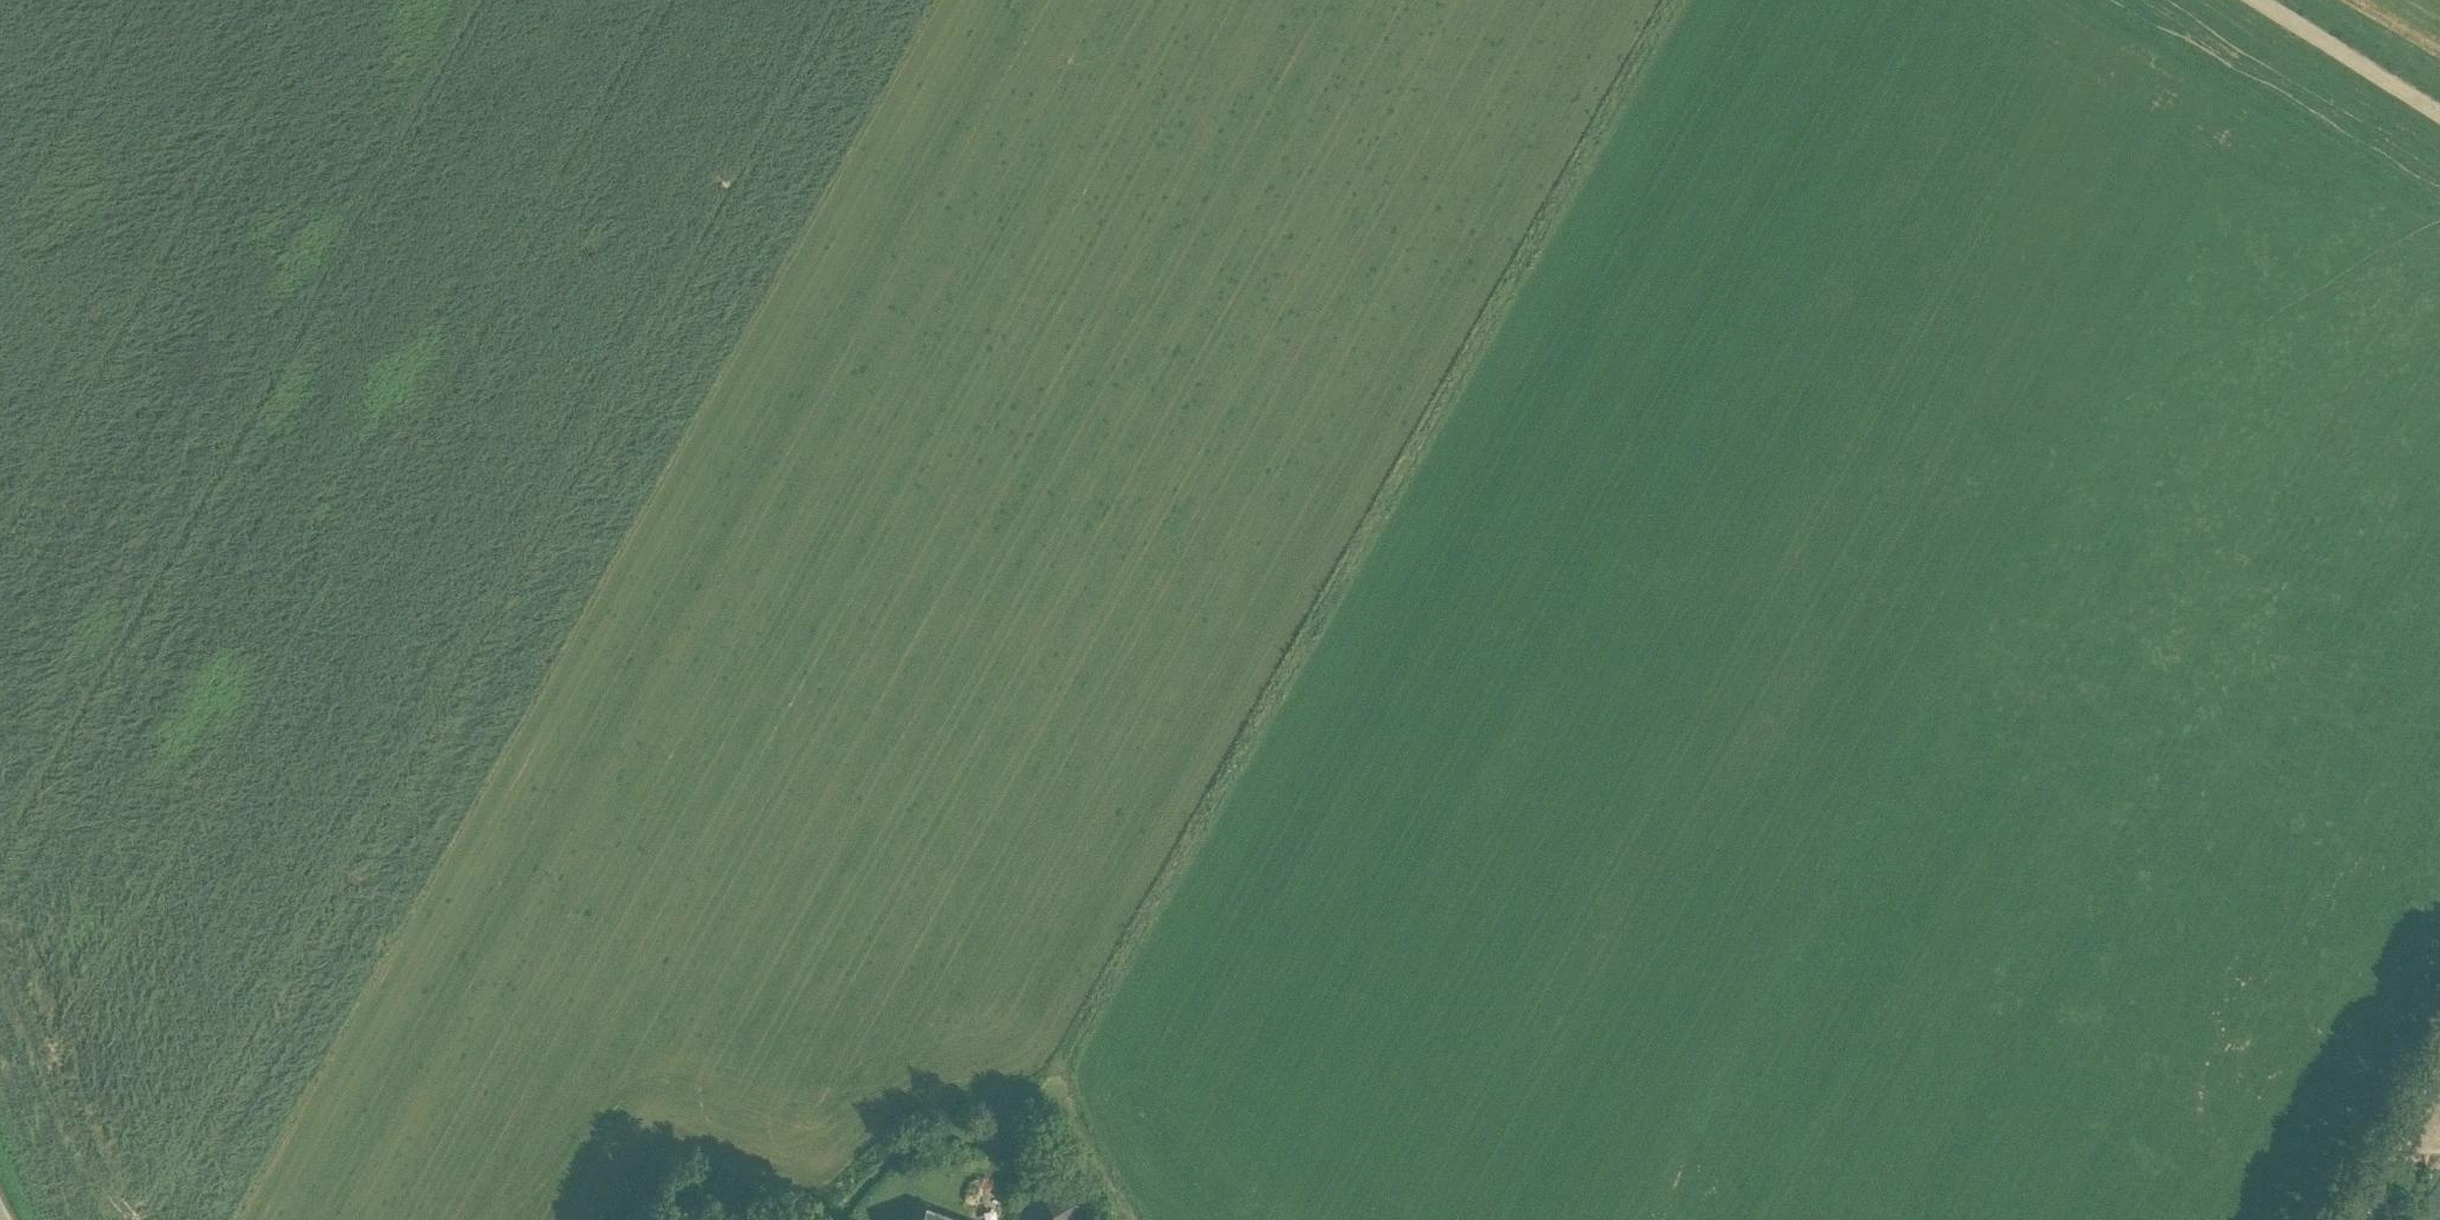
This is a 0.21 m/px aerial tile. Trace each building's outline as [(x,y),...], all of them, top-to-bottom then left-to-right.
[(1087,1206),(1025,1183),(1012,1219),(1082,1219),(1087,1206)] [(927,1207),(922,1219),(961,1219),(927,1207)]
